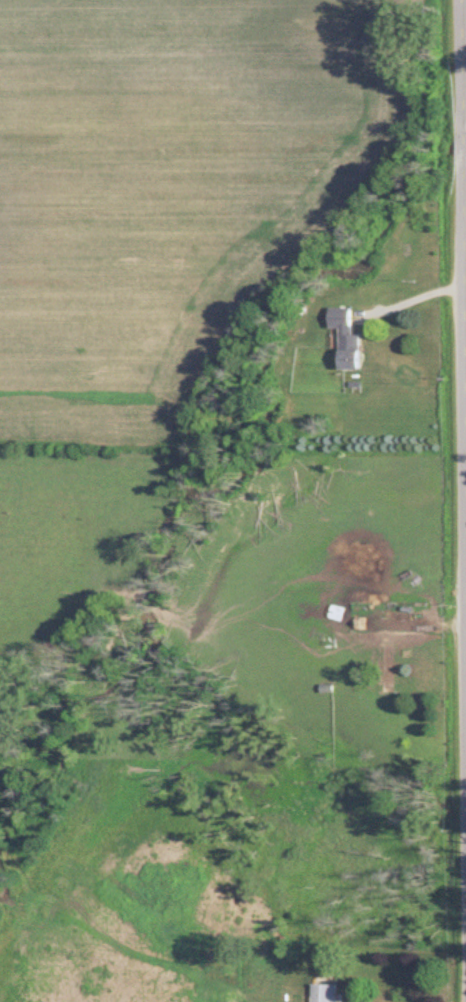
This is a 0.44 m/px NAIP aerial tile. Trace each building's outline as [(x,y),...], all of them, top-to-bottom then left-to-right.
[(361,334),(352,334),(352,309),(330,308),(330,348),(340,348),(340,370),(361,370),(361,334)] [(396,645),(386,645),(386,691),(396,691),(396,645)] [(337,984),(314,984),(314,1001),(337,1001),(337,984)]
